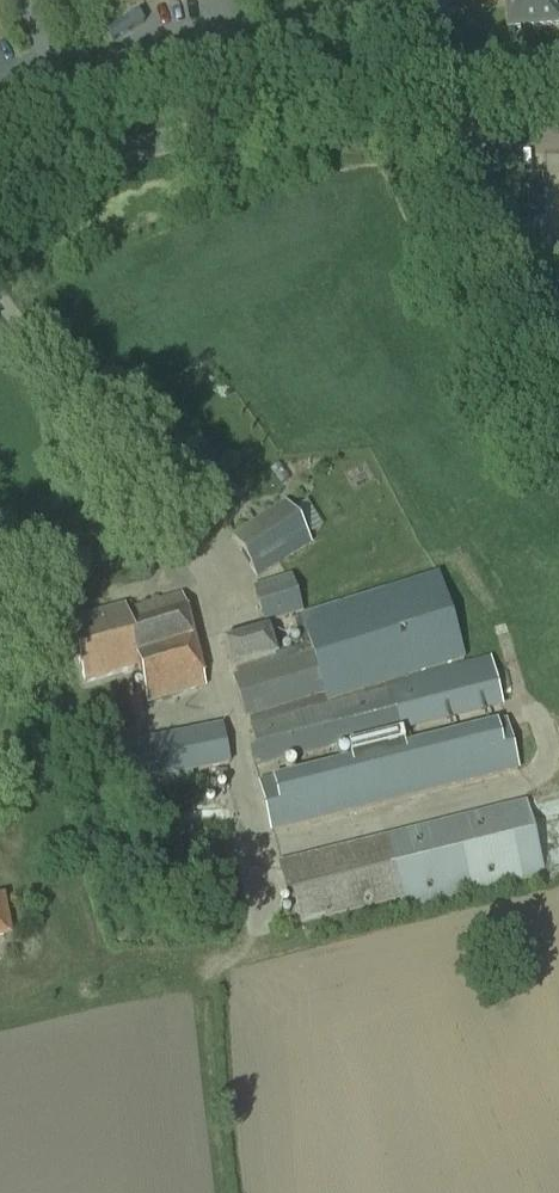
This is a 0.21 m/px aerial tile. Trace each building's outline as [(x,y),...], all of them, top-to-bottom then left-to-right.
[(509,30),(558,27),(558,0),(507,0),(509,30)] [(230,536),(257,578),(311,544),(285,502),(230,536)] [(273,658),(231,670),(246,718),(248,718),(250,726),(249,727),(255,750),(249,751),(252,765),(258,764),(259,767),(502,707),(490,657),(410,677),(410,676),(464,659),(437,574),(383,591),(292,620),(301,647),(274,656),(273,658)] [(252,587),(263,626),(302,615),(291,576),(252,587)] [(147,702),(204,687),(180,595),(126,609),(125,604),(67,619),(84,682),(138,668),(147,702)] [(223,644),(231,670),(273,658),(274,656),(266,631),(223,644)] [(259,780),(271,829),(518,769),(506,720),(259,780)] [(219,726),(97,749),(104,787),(124,783),(152,778),(226,764),(219,726)] [(278,861),(293,922),(398,897),(401,908),(543,873),(525,801),(278,861)] [(12,936),(5,895),(0,896),(0,939),(12,936)]
